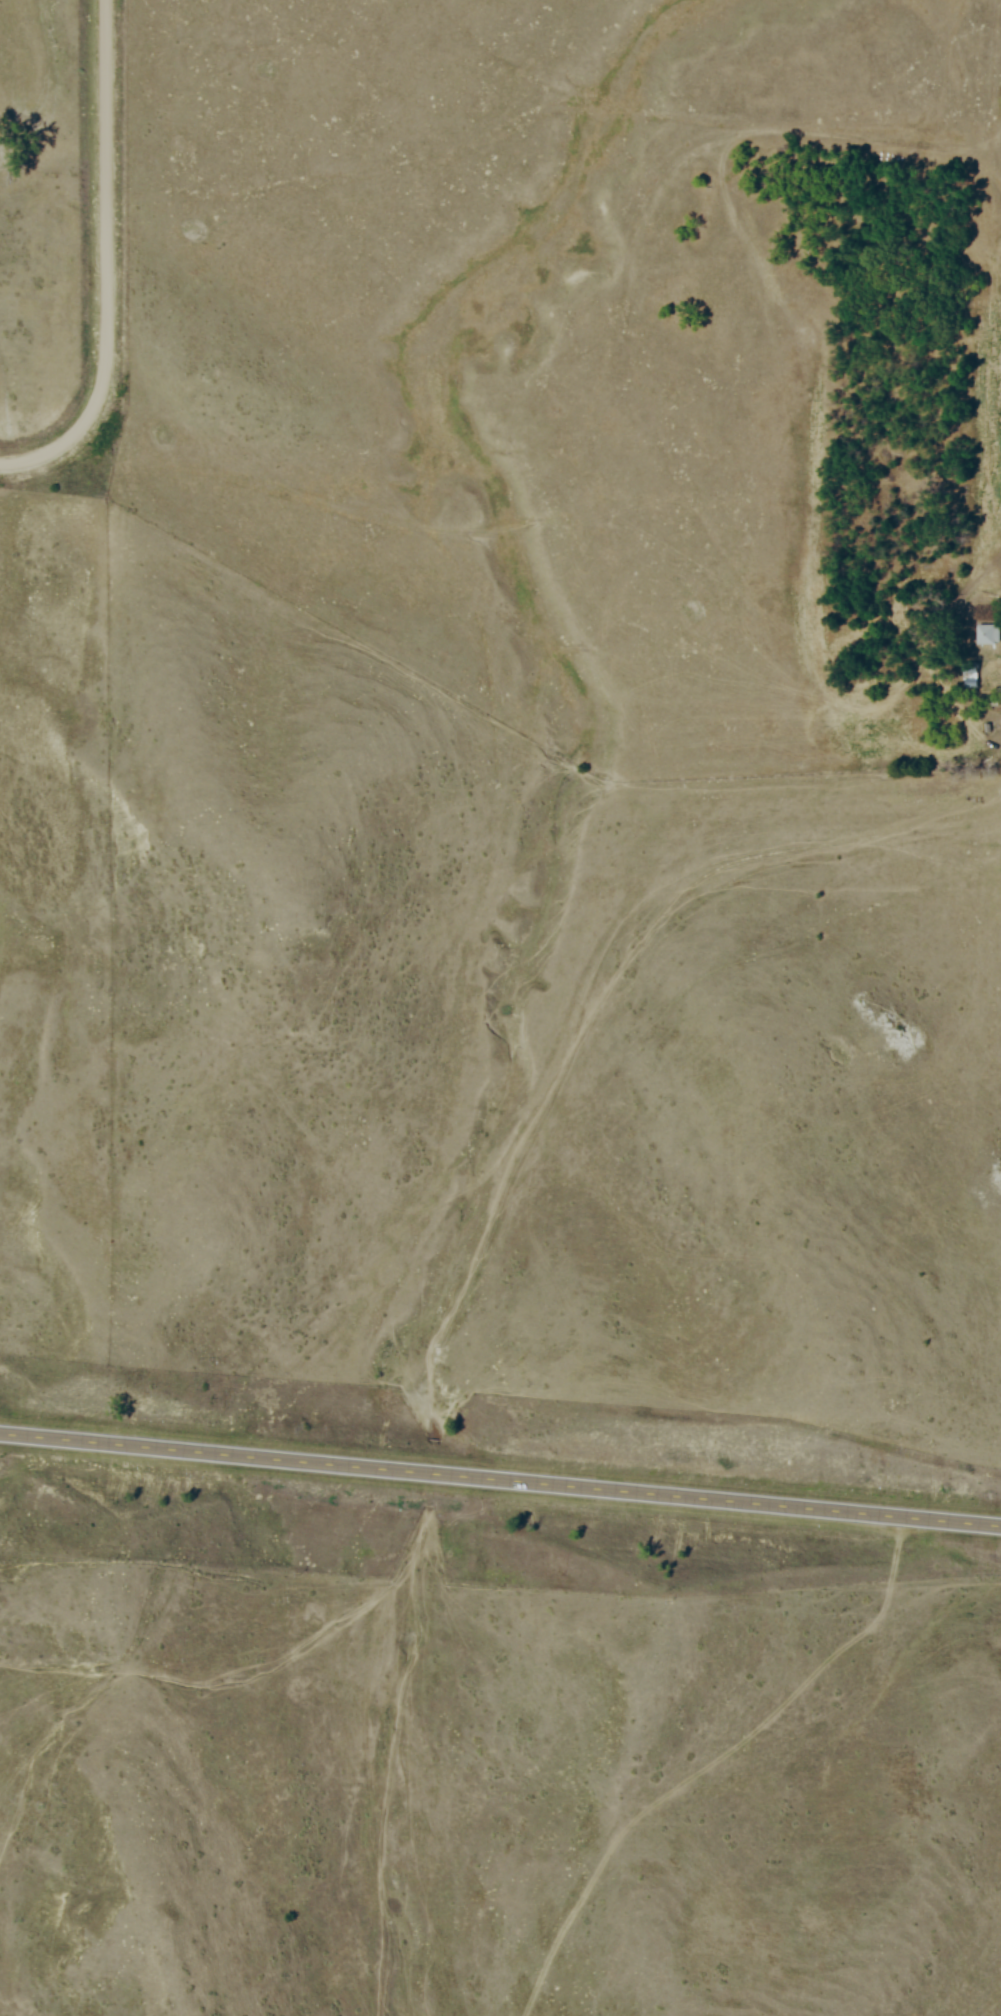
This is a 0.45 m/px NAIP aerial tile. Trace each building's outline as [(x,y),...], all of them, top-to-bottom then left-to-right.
[(978,644),(1000,644),(1000,624),(978,624),(978,644)] [(978,660),(962,660),(962,687),(978,687),(978,660)]
